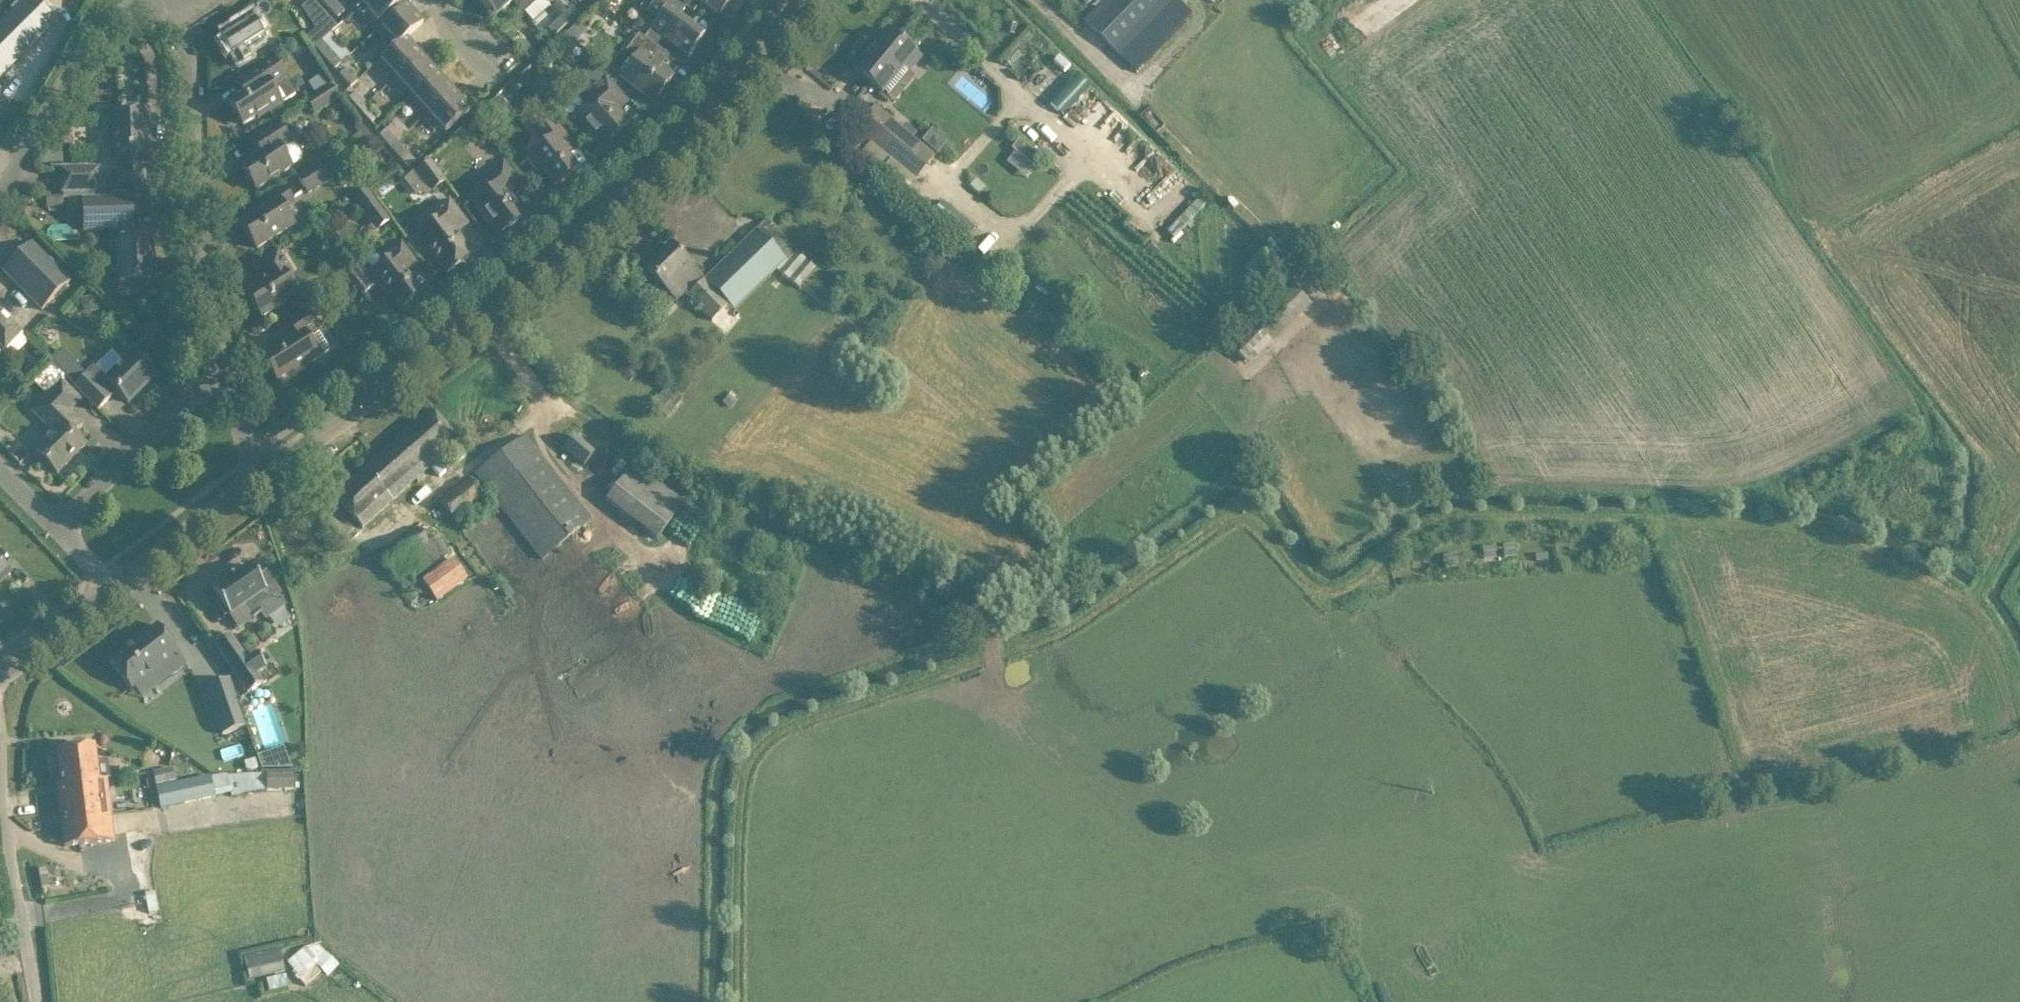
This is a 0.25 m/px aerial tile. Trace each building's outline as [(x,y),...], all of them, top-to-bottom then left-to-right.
[(57,21),(37,0),(24,0),(0,24),(0,77),(57,21)] [(344,10),(335,0),(332,0),(326,5),(337,17),(344,10)] [(356,11),(362,17),(373,29),(379,24),(392,12),(394,13),(395,14),(406,4),(407,6),(411,2),(409,0),(403,0),(402,0),(368,0),(366,2),(362,6),(356,11)] [(486,8),(493,16),(495,18),(510,4),(513,1),(512,0),(479,0),(486,8)] [(513,1),(524,13),(533,23),(550,7),(544,0),(512,0),(513,1)] [(687,6),(679,0),(647,0),(640,8),(657,21),(651,28),(688,57),(705,36),(679,16),(687,6)] [(732,0),(697,0),(719,17),(732,0)] [(1174,0),(1107,0),(1086,22),(1120,56),(1174,0)] [(559,2),(552,7),(560,16),(567,10),(559,2)] [(381,27),(376,32),(388,45),(393,40),(398,45),(405,38),(406,39),(423,23),(407,6),(406,4),(395,14),(381,27)] [(572,6),(560,17),(567,24),(579,13),(572,6)] [(315,48),(330,34),(337,27),(321,9),(312,18),(320,27),(304,41),(311,51),(315,47),(315,48)] [(253,20),(251,16),(219,36),(222,40),(217,43),(228,59),(232,57),(239,67),(251,60),(247,53),(267,41),(264,36),(268,34),(258,17),(253,20)] [(560,17),(547,29),(554,36),(567,24),(560,17)] [(911,73),(922,59),(887,30),(854,70),(882,93),(903,67),(911,73)] [(622,52),(609,69),(621,77),(638,90),(653,102),(673,77),(660,67),(655,63),(663,52),(647,40),(639,35),(624,54),(622,52)] [(421,56),(406,39),(405,38),(398,45),(375,66),(386,78),(392,72),(397,77),(421,56)] [(524,40),(517,47),(528,59),(535,52),(524,40)] [(322,42),(316,48),(334,69),(341,63),(322,42)] [(1004,55),(998,49),(992,55),(999,61),(1004,55)] [(1022,55),(1016,49),(1005,60),(1012,67),(1022,55)] [(413,96),(437,74),(421,56),(397,77),(391,83),(402,96),(408,91),(413,96)] [(295,95),(272,60),(246,77),(252,87),(228,102),(243,125),(257,116),(258,118),(295,95)] [(590,105),(577,116),(591,131),(585,137),(598,151),(604,146),(629,124),(619,112),(613,105),(622,96),(609,81),(605,77),(604,78),(593,65),(582,74),(593,87),(583,97),(590,105)] [(351,87),(358,81),(347,68),(340,74),(351,87)] [(1075,71),(1047,101),(1062,115),(1090,85),(1075,71)] [(429,113),(453,91),(437,74),(413,96),(407,101),(418,113),(424,108),(429,113)] [(314,114),(340,98),(332,85),(306,101),(314,114)] [(440,125),(446,132),(470,110),(453,91),(429,113),(423,119),(434,131),(440,125)] [(360,110),(367,104),(356,92),(349,98),(360,110)] [(372,123),(379,117),(367,104),(360,110),(372,123)] [(875,108),(855,131),(859,134),(870,143),(892,161),(901,168),(915,180),(934,157),(912,138),(900,129),(890,120),(875,108)] [(125,111),(125,109),(114,110),(115,146),(111,146),(112,163),(121,163),(122,170),(110,170),(111,193),(147,192),(146,168),(143,168),(143,162),(150,162),(148,111),(125,111)] [(484,110),(476,117),(485,127),(493,120),(484,110)] [(555,187),(577,170),(566,155),(575,148),(553,119),(537,131),(547,144),(527,159),(539,175),(544,172),(555,187)] [(240,165),(256,190),(301,161),(303,156),(295,145),(291,144),(278,123),(253,140),(261,152),(240,165)] [(362,137),(368,133),(360,124),(354,129),(362,137)] [(391,148),(398,141),(387,129),(380,136),(391,148)] [(931,129),(921,141),(936,153),(947,141),(931,129)] [(378,154),(383,149),(368,133),(362,137),(378,154)] [(859,134),(849,146),(860,155),(870,143),(859,134)] [(1035,167),(1043,158),(1021,139),(1013,149),(1035,167)] [(408,168),(416,161),(398,141),(391,148),(408,168)] [(430,192),(444,181),(430,161),(415,172),(430,192)] [(321,162),(298,177),(308,194),(331,179),(321,162)] [(499,235),(524,215),(507,193),(519,184),(504,163),(475,184),(480,190),(471,197),(499,235)] [(62,191),(98,190),(98,168),(62,169),(62,191)] [(977,178),(971,185),(980,193),(986,187),(977,178)] [(257,212),(240,223),(254,245),(257,250),(294,227),(291,222),(284,211),(295,204),(284,186),(259,202),(264,208),(257,212)] [(366,190),(353,199),(357,204),(367,217),(376,230),(389,220),(379,207),(370,195),(366,190)] [(132,228),(131,199),(83,201),(84,231),(109,230),(109,243),(117,243),(119,281),(155,280),(153,240),(137,241),(137,227),(132,228)] [(448,273),(472,255),(455,233),(467,224),(450,201),(428,217),(433,224),(419,235),(448,273)] [(700,277),(685,292),(688,295),(702,310),(712,320),(728,305),(734,310),(785,260),(756,230),(704,280),(700,277)] [(42,310),(71,282),(31,242),(3,271),(42,310)] [(406,273),(417,265),(402,244),(380,260),(384,265),(374,273),(364,261),(354,268),(356,270),(350,273),(364,292),(378,283),(389,297),(392,295),(402,308),(421,293),(406,273)] [(663,287),(654,295),(666,309),(676,300),(676,301),(685,292),(700,277),(701,277),(670,245),(646,270),(663,287)] [(245,291),(262,317),(297,295),(285,276),(291,273),(278,251),(254,266),(263,280),(245,291)] [(1249,365),(1312,304),(1292,283),(1229,345),(1249,365)] [(1338,284),(1329,292),(1338,302),(1346,295),(1347,293),(1338,284)] [(99,296),(82,300),(85,311),(93,314),(102,312),(99,296)] [(294,373),(319,357),(307,338),(319,330),(306,309),(279,326),(288,340),(262,357),(277,381),(293,371),(294,373)] [(0,358),(22,335),(1,314),(0,313),(0,358)] [(61,352),(50,363),(66,379),(74,387),(98,411),(111,397),(110,396),(116,391),(128,403),(157,375),(134,352),(123,362),(105,380),(93,369),(85,376),(61,352)] [(47,396),(32,411),(52,431),(34,449),(57,473),(86,445),(74,433),(82,425),(69,411),(81,400),(63,382),(66,379),(50,363),(38,375),(46,382),(53,390),(51,393),(48,396),(47,396)] [(53,390),(38,375),(32,381),(48,396),(53,390)] [(732,391),(722,403),(730,409),(739,398),(732,391)] [(362,527),(458,441),(431,411),(335,497),(362,527)] [(584,465),(594,453),(574,436),(564,448),(584,465)] [(585,532),(593,527),(590,523),(591,522),(526,437),(476,476),(543,560),(583,528),(585,532)] [(657,541),(686,504),(634,464),(605,501),(657,541)] [(464,533),(494,510),(469,479),(440,502),(464,533)] [(429,543),(419,529),(381,557),(403,588),(450,554),(437,537),(429,543)] [(453,560),(423,581),(437,601),(467,580),(453,560)] [(10,572),(0,561),(0,582),(10,572)] [(226,582),(213,591),(215,595),(213,597),(218,603),(217,603),(221,609),(221,608),(226,615),(228,613),(230,616),(246,606),(254,618),(262,613),(266,618),(285,605),(278,595),(280,594),(266,573),(258,579),(249,566),(235,576),(235,575),(233,576),(234,577),(229,581),(228,580),(226,581),(226,582)] [(158,626),(110,662),(131,690),(134,688),(151,676),(158,685),(157,685),(158,686),(159,685),(158,685),(165,680),(171,675),(172,675),(185,665),(178,655),(179,654),(158,626)] [(256,653),(246,659),(229,634),(214,644),(248,694),(263,684),(257,674),(266,668),(256,653)] [(230,679),(206,687),(222,735),(246,727),(230,679)] [(107,759),(96,761),(94,746),(57,750),(61,785),(99,780),(106,779),(110,779),(107,759)] [(286,750),(261,758),(264,772),(293,771),(286,750)] [(173,768),(153,772),(156,786),(176,782),(173,768)] [(295,773),(266,774),(267,791),(295,790),(295,782),(295,773)] [(224,774),(157,789),(161,809),(230,793),(226,775),(224,774)] [(63,826),(94,823),(93,816),(110,814),(106,779),(99,780),(61,785),(58,785),(63,826)] [(63,826),(65,847),(114,841),(110,814),(93,816),(94,823),(63,826)] [(313,962),(328,977),(339,966),(318,944),(316,945),(306,948),(306,947),(287,962),(298,975),(313,962)] [(249,981),(285,972),(279,947),(243,956),(249,981)]
